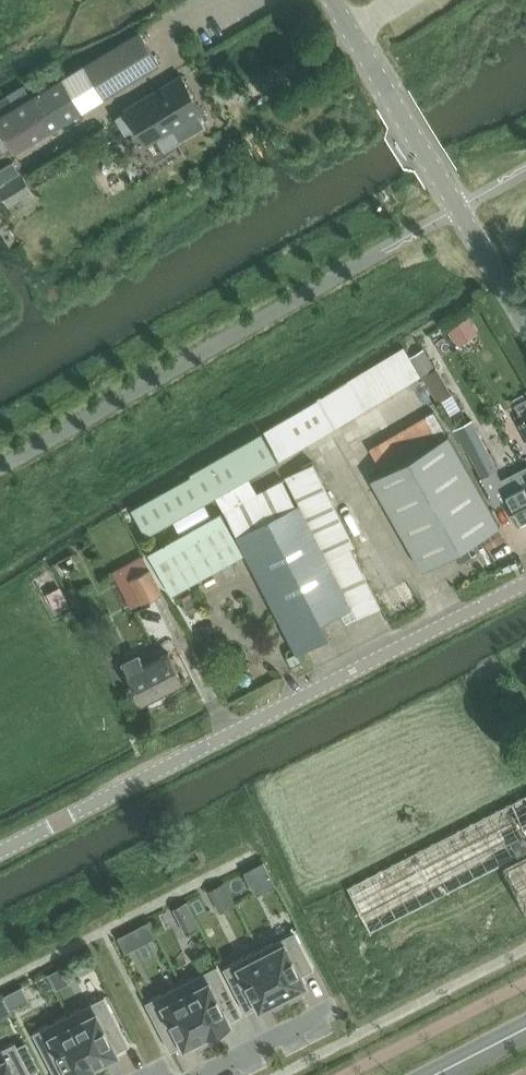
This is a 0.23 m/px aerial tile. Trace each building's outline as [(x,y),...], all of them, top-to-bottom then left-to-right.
[(159,63),(142,34),(141,32),(87,65),(105,95),(159,63)] [(127,109),(116,116),(126,133),(137,126),(138,127),(140,126),(139,125),(147,121),(157,138),(158,137),(165,149),(207,124),(200,112),(203,110),(182,75),(127,108),(127,109)] [(15,149),(82,109),(63,79),(0,117),(0,125),(15,149)] [(0,186),(0,188),(9,204),(33,191),(23,174),(0,186)] [(469,316),(449,328),(459,344),(479,332),(469,316)] [(421,340),(434,361),(457,348),(444,326),(421,340)] [(264,430),(280,458),(421,374),(411,356),(405,347),(264,430)] [(424,348),(411,356),(421,374),(422,376),(423,375),(439,402),(453,393),(437,367),(436,367),(424,348)] [(434,411),(370,447),(384,471),(448,434),(434,411)] [(525,521),(525,482),(520,470),(502,480),(497,470),(499,468),(473,420),(456,429),(467,450),(468,449),(483,477),(481,478),(495,506),(506,500),(519,524),(525,521)] [(263,434),(200,470),(191,475),(132,509),(147,536),(279,461),(263,434)] [(384,471),(372,477),(424,569),(501,525),(449,434),(448,434),(384,471)] [(314,463),(288,476),(301,500),(360,615),(382,604),(352,547),(356,544),(314,463)] [(224,509),(237,533),(301,500),(288,476),(224,509)] [(360,615),(301,500),(237,533),(299,653),(330,637),(322,622),(342,612),(347,622),(360,615)] [(245,554),(221,511),(149,552),(173,594),(223,566),(231,561),(245,554)] [(163,589),(144,554),(113,571),(132,606),(163,589)] [(231,561),(223,566),(228,575),(236,570),(231,561)] [(198,594),(184,601),(191,613),(205,606),(198,594)] [(143,701),(185,680),(171,652),(145,665),(140,654),(123,663),(143,701)] [(525,852),(525,795),(348,887),(371,932),(503,864),(525,852)] [(503,864),(525,907),(525,852),(503,864)] [(294,931),(260,949),(284,995),(307,983),(306,981),(302,973),(314,967),(294,926),(292,926),(294,931)] [(260,1007),(284,995),(260,949),(224,967),(247,1012),(259,1005),(260,1007)] [(208,1034),(232,1022),(231,1020),(243,1013),(218,965),(182,983),(208,1034)] [(182,983),(146,1001),(172,1050),(184,1044),(185,1046),(208,1034),(182,983)] [(96,1065),(119,1053),(118,1051),(130,1044),(105,995),(69,1014),(96,1065)] [(96,1065),(69,1014),(34,1032),(56,1074),(70,1074),(71,1074),(76,1074),(96,1065)] [(0,1049),(0,1074),(33,1074),(16,1041),(0,1049)]
